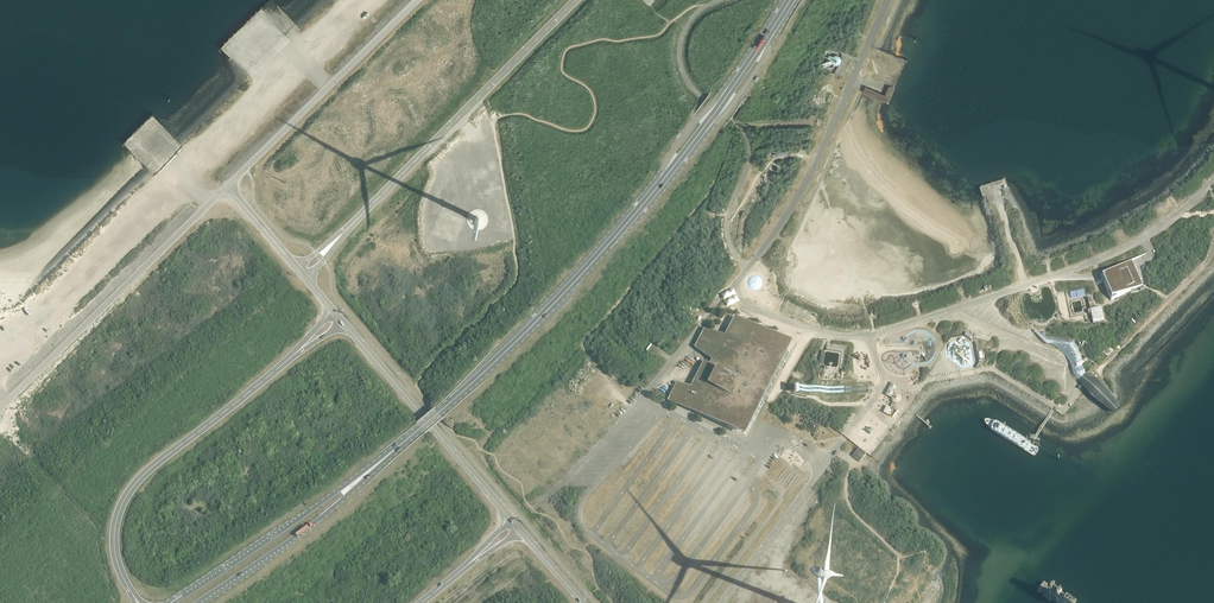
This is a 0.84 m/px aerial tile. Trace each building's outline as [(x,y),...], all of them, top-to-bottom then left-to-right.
[(840,63),(841,60),(840,57),(840,56),(836,55),(833,56),(829,54),(827,58),(831,60),(830,60),(822,63),(824,67),(825,66),(831,64),(831,63),(832,63),(833,63),(836,65),(840,63)] [(868,86),(865,92),(886,101),(891,89),(884,86),(881,92),(868,86)] [(1139,278),(1131,260),(1106,271),(1107,274),(1108,275),(1109,280),(1103,282),(1111,301),(1143,286),(1143,285),(1143,286),(1139,278)] [(670,396),(669,398),(724,426),(746,437),(759,411),(764,401),(782,366),(790,352),(761,337),(733,323),(726,337),(726,336),(726,337),(704,330),(695,347),(714,361),(712,366),(704,362),(684,401),(670,396)] [(1087,374),(1085,373),(1085,371),(1086,371),(1087,366),(1090,364),(1092,366),(1095,365),(1082,340),(1077,343),(1074,340),(1071,337),(1066,338),(1062,336),(1058,335),(1052,334),(1047,333),(1044,331),(1043,332),(1036,331),(1035,333),(1039,337),(1043,341),(1047,343),(1051,344),(1056,347),(1060,350),(1066,356),(1069,361),(1070,362),(1070,363),(1070,364),(1070,365),(1070,366),(1070,368),(1070,369),(1070,370),(1070,371),(1070,373),(1070,374),(1070,375),(1071,376),(1072,377),(1072,378),(1073,379),(1074,380),(1075,380),(1075,381),(1076,381),(1077,382),(1078,382),(1079,382),(1081,385),(1082,388),(1084,390),(1086,392),(1087,394),(1089,396),(1091,398),(1093,400),(1095,402),(1097,404),(1099,405),(1102,407),(1104,409),(1106,410),(1108,411),(1111,413),(1113,414),(1120,408),(1118,405),(1116,402),(1115,400),(1113,397),(1111,395),(1109,392),(1107,390),(1105,388),(1103,385),(1101,383),(1100,382),(1098,381),(1097,379),(1095,378),(1093,377),(1092,376),(1090,375),(1088,374),(1087,374)] [(1107,357),(1113,350),(1110,347),(1104,353),(1107,357)] [(900,403),(901,400),(900,396),(897,394),(893,395),(891,399),(892,402),(896,404),(900,403)] [(859,448),(852,456),(860,462),(866,454),(859,448)] [(1045,582),(1039,590),(1055,602),(1071,602),(1045,582)]
